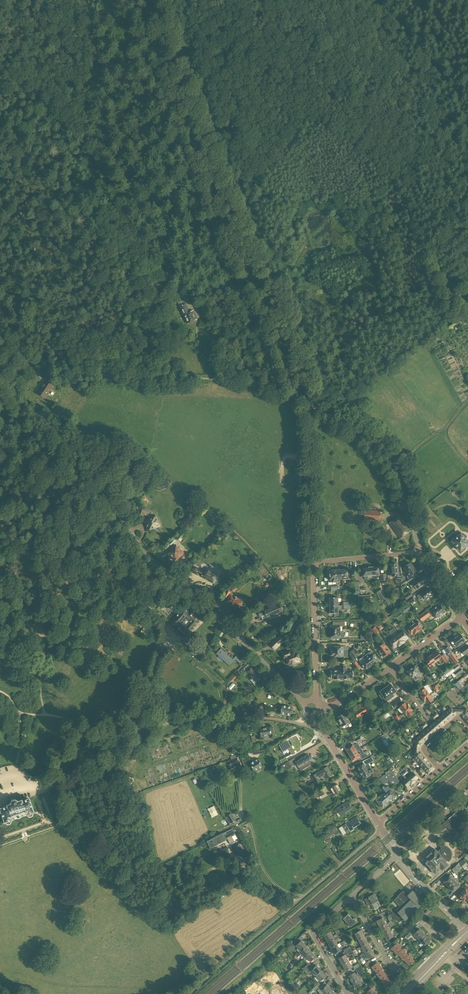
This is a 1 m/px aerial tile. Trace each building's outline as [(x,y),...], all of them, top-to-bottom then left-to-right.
[(189,313),(185,304),(180,306),(188,323),(197,319),(193,311),(189,313)] [(20,362),(25,358),(19,351),(14,354),(20,362)] [(53,386),(46,381),(37,393),(45,398),(53,386)] [(197,515),(201,509),(198,506),(193,512),(197,515)] [(365,510),(365,520),(380,521),(380,511),(365,510)] [(411,531),(410,530),(400,516),(389,524),(400,539),(411,531)] [(156,517),(145,521),(148,530),(160,526),(156,517)] [(460,551),(467,545),(467,542),(465,539),(467,537),(465,534),(462,536),(461,534),(452,542),(460,551)] [(175,538),(168,543),(171,546),(177,540),(175,538)] [(176,545),(168,552),(176,561),(183,553),(176,545)] [(187,559),(181,564),(185,568),(190,562),(187,559)] [(413,574),(416,571),(410,563),(404,568),(408,573),(406,574),(408,578),(413,575),(413,574)] [(401,581),(401,577),(401,574),(398,574),(397,564),(391,565),(391,566),(388,566),(389,576),(392,576),(397,576),(398,581),(401,581)] [(194,566),(191,571),(198,575),(198,574),(210,580),(209,580),(213,582),(217,575),(207,569),(205,573),(194,566)] [(378,566),(371,567),(372,576),(372,578),(379,578),(379,575),(378,566)] [(372,576),(371,567),(363,568),(364,573),(362,573),(362,577),(365,576),(365,579),(368,579),(368,576),(372,576)] [(329,571),(329,573),(327,573),(328,582),(333,582),(337,582),(336,579),(335,570),(331,570),(331,571),(329,571)] [(412,589),(415,586),(417,589),(424,584),(420,578),(416,581),(415,579),(408,584),(412,589)] [(424,597),(426,600),(433,595),(428,588),(421,593),(422,593),(418,596),(420,600),(424,597)] [(380,593),(378,589),(376,591),(378,594),(381,601),(384,598),(380,593)] [(234,597),(230,595),(229,595),(230,592),(228,591),(226,592),(224,596),(227,598),(228,597),(229,598),(227,601),(238,608),(242,601),(238,599),(238,597),(236,596),(234,597)] [(365,605),(371,605),(370,595),(359,596),(359,604),(365,604),(365,605)] [(330,606),(338,605),(338,598),(330,598),(330,606)] [(258,611),(260,617),(266,614),(267,618),(283,611),(280,604),(266,610),(265,608),(258,611)] [(401,608),(403,612),(410,608),(408,604),(401,608)] [(338,605),(330,606),(330,614),(334,613),(334,616),(338,616),(338,613),(338,609),(339,609),(342,610),(342,609),(345,609),(345,605),(342,605),(338,606),(338,605)] [(432,610),(430,612),(432,615),(434,613),(435,614),(434,615),(436,618),(437,617),(437,618),(445,612),(440,605),(432,610)] [(199,622),(194,617),(196,615),(191,611),(189,613),(184,608),(171,622),(187,636),(199,622)] [(422,621),(430,615),(427,611),(419,617),(422,621)] [(412,625),(417,632),(421,629),(420,628),(422,626),(418,621),(412,625)] [(417,632),(412,625),(407,629),(411,635),(413,633),(414,635),(417,632)] [(403,632),(396,636),(392,640),(391,638),(389,640),(390,641),(389,641),(394,648),(396,646),(397,646),(405,641),(405,640),(408,638),(403,632)] [(453,640),(450,642),(455,648),(457,647),(465,641),(460,634),(453,640)] [(275,649),(279,645),(284,641),(279,636),(270,644),(275,649)] [(383,657),(390,652),(384,644),(382,642),(379,644),(378,643),(375,645),(378,648),(377,649),(383,657)] [(460,654),(462,653),(464,655),(467,652),(467,645),(458,652),(460,654)] [(346,650),(346,647),(332,647),(333,652),(331,652),(331,655),(333,655),(333,657),(343,656),(343,650),(346,650)] [(234,658),(233,659),(221,648),(216,654),(230,666),(236,660),(240,664),(242,661),(237,656),(234,658)] [(290,654),(289,650),(282,653),(284,659),(286,658),(288,663),(289,663),(290,665),(299,662),(298,659),(299,659),(297,654),(296,655),(295,652),(290,654)] [(433,653),(431,655),(436,662),(438,660),(441,665),(448,661),(443,654),(441,656),(437,650),(433,653)] [(378,660),(374,655),(373,654),(373,653),(373,652),(373,651),(371,651),(365,655),(372,665),(378,660)] [(452,652),(449,655),(451,658),(455,664),(459,661),(454,655),(452,652)] [(372,665),(365,655),(360,659),(359,661),(361,664),(365,669),(372,665)] [(436,662),(431,655),(427,658),(428,659),(425,661),(429,666),(430,666),(431,669),(434,667),(432,665),(436,662)] [(337,666),(341,665),(341,669),(340,669),(340,671),(332,671),(332,678),(334,678),(334,679),(339,679),(339,678),(344,678),(343,665),(343,662),(337,662),(337,666)] [(421,670),(417,664),(415,666),(407,671),(412,678),(415,682),(419,679),(416,675),(420,672),(419,671),(421,670)] [(346,665),(343,665),(344,678),(344,679),(349,679),(349,678),(352,678),(352,670),(347,671),(347,669),(346,669),(346,665)] [(251,666),(246,672),(252,678),(250,680),(254,684),(256,682),(257,682),(262,677),(251,666)] [(452,667),(444,673),(447,677),(454,672),(455,671),(454,669),(452,667)] [(455,672),(454,673),(457,676),(461,673),(462,674),(464,673),(463,672),(463,671),(461,668),(455,672)] [(464,686),(460,681),(460,680),(455,684),(459,689),(464,686)] [(385,699),(386,699),(396,692),(396,691),(391,684),(390,684),(380,691),(380,692),(381,694),(379,695),(382,698),(384,697),(385,699)] [(424,687),(425,688),(419,692),(421,694),(420,695),(422,698),(429,694),(427,691),(430,689),(427,684),(424,687)] [(267,691),(270,694),(271,693),(275,697),(278,694),(271,687),(267,691)] [(433,700),(429,694),(422,698),(425,702),(426,701),(427,704),(433,700)] [(359,705),(362,709),(355,713),(358,718),(365,713),(366,714),(369,712),(366,707),(363,703),(363,702),(359,705)] [(407,704),(405,702),(399,707),(404,712),(410,707),(407,704)] [(292,707),(282,705),(281,714),(290,716),(292,707)] [(413,711),(410,707),(404,712),(408,718),(414,713),(412,711),(413,711)] [(446,709),(445,710),(448,714),(451,718),(453,716),(456,714),(458,714),(459,710),(458,710),(452,710),(451,708),(449,710),(447,708),(446,709)] [(458,714),(459,714),(461,714),(463,717),(464,717),(465,718),(467,716),(467,715),(467,711),(467,709),(465,710),(459,710),(458,714)] [(444,714),(442,716),(447,721),(450,718),(451,718),(448,714),(445,710),(444,711),(442,712),(444,714)] [(342,727),(350,722),(349,722),(351,721),(350,718),(348,719),(345,714),(338,718),(339,720),(338,721),(342,727)] [(439,715),(437,717),(443,725),(444,724),(447,721),(442,716),(440,717),(439,715)] [(436,721),(434,723),(439,729),(442,726),(443,725),(437,717),(434,719),(436,721)] [(428,725),(425,727),(426,727),(432,735),(433,734),(436,731),(431,725),(429,727),(428,725)] [(260,729),(261,737),(271,736),(270,727),(260,729)] [(425,731),(423,733),(428,738),(431,736),(432,735),(426,727),(425,727),(423,729),(425,731)] [(418,733),(417,734),(423,742),(425,741),(428,738),(423,733),(421,734),(419,732),(418,733)] [(416,739),(414,740),(415,742),(415,748),(419,748),(419,746),(422,743),(423,742),(417,734),(416,735),(414,736),(416,739)] [(297,737),(290,739),(292,744),(290,745),(288,740),(280,745),(285,750),(289,748),(292,755),(293,755),(300,750),(301,743),(300,743),(297,737)] [(361,748),(358,743),(354,746),(352,744),(346,748),(350,755),(361,748)] [(364,753),(361,748),(350,755),(353,761),(360,757),(362,759),(370,754),(368,750),(364,753)] [(415,758),(413,760),(414,761),(415,762),(419,758),(423,755),(422,754),(419,751),(419,749),(419,748),(415,748),(415,749),(415,754),(413,756),(415,758)] [(296,762),(299,767),(304,764),(306,767),(311,765),(309,761),(311,760),(308,755),(301,758),(301,759),(296,762)] [(419,758),(415,762),(416,763),(417,765),(419,763),(421,765),(426,760),(424,756),(423,755),(419,758)] [(242,768),(239,761),(238,762),(237,760),(238,760),(237,759),(238,759),(237,757),(228,761),(230,765),(229,766),(230,769),(231,768),(233,772),(242,768)] [(357,768),(362,775),(364,779),(371,775),(370,774),(372,773),(374,776),(373,776),(375,779),(381,775),(379,771),(377,772),(374,767),(372,769),(368,763),(373,760),(372,757),(362,761),(364,764),(357,768)] [(296,762),(294,758),(289,761),(282,765),(283,768),(290,764),(291,765),(296,762)] [(263,767),(258,759),(250,763),(255,771),(263,767)] [(422,767),(421,768),(423,770),(430,764),(429,763),(426,760),(421,765),(422,767)] [(430,764),(423,770),(425,773),(426,771),(428,773),(434,768),(431,765),(430,764)] [(321,770),(311,776),(316,784),(320,781),(319,779),(325,776),(326,779),(332,775),(327,767),(321,770)] [(382,776),(382,777),(387,781),(388,780),(391,783),(393,781),(396,784),(400,781),(391,772),(382,776)] [(418,778),(413,772),(408,777),(413,783),(417,780),(416,779),(418,778)] [(413,783),(408,777),(403,782),(407,787),(409,785),(410,786),(413,783)] [(330,788),(332,791),(334,795),(341,791),(337,784),(330,788)] [(386,792),(384,795),(389,801),(392,798),(393,799),(396,796),(388,786),(384,789),(386,792)] [(318,797),(325,794),(322,789),(315,792),(318,797)] [(389,801),(384,795),(381,798),(379,796),(375,799),(383,808),(386,804),(389,801)] [(11,820),(25,815),(33,813),(28,799),(21,801),(21,800),(16,802),(16,801),(14,800),(11,801),(10,803),(10,804),(6,806),(0,809),(0,812),(4,823),(12,820),(11,820)] [(351,808),(350,805),(348,802),(337,809),(335,810),(337,813),(339,812),(341,816),(345,814),(344,812),(351,808)] [(227,816),(231,823),(235,820),(231,813),(227,816)] [(461,820),(455,813),(448,819),(449,820),(448,821),(447,820),(447,821),(442,825),(439,827),(442,831),(447,827),(453,833),(461,826),(458,823),(461,820)] [(346,824),(342,826),(339,828),(343,835),(346,833),(350,831),(354,829),(353,828),(360,823),(357,817),(346,824)] [(323,837),(324,840),(337,831),(335,827),(328,831),(329,833),(323,837)] [(233,828),(232,828),(207,841),(211,848),(226,840),(225,839),(227,838),(230,844),(238,839),(233,828)] [(232,846),(237,855),(243,852),(239,843),(232,846)] [(440,845),(441,848),(437,852),(435,849),(422,860),(435,874),(441,869),(442,870),(448,864),(447,863),(448,861),(449,862),(448,861),(449,860),(450,859),(450,858),(450,857),(451,857),(451,856),(451,855),(451,854),(451,853),(450,852),(450,851),(450,850),(449,850),(449,849),(448,848),(447,847),(446,847),(445,847),(445,846),(444,846),(443,846),(442,846),(441,846),(440,845)] [(462,867),(464,869),(467,864),(463,860),(459,864),(462,867)] [(462,867),(459,864),(459,863),(452,870),(455,874),(462,867)] [(448,887),(456,879),(451,875),(444,882),(448,887)] [(456,879),(448,887),(453,891),(460,884),(456,879)] [(467,896),(467,892),(467,889),(467,888),(466,890),(465,889),(458,896),(463,901),(467,896)] [(413,891),(408,896),(403,891),(397,896),(398,897),(394,900),(397,903),(400,906),(396,910),(398,912),(398,913),(406,920),(419,907),(417,904),(421,900),(413,891)] [(364,899),(368,906),(371,905),(374,909),(379,906),(377,901),(376,901),(375,899),(378,898),(377,897),(380,895),(378,892),(364,899)] [(377,920),(383,917),(382,916),(385,914),(384,912),(375,916),(377,919),(377,920)] [(400,922),(401,921),(393,912),(391,915),(399,923),(400,922)] [(343,919),(351,927),(357,921),(354,918),(353,919),(348,914),(343,919)] [(383,917),(377,920),(376,921),(380,927),(387,924),(383,917)] [(387,924),(380,927),(383,934),(390,930),(388,927),(390,926),(390,925),(393,923),(392,921),(387,924)] [(327,942),(335,937),(339,935),(342,934),(338,926),(335,928),(338,933),(334,935),(334,936),(333,937),(330,932),(324,935),(327,942)] [(360,931),(358,928),(350,932),(351,934),(354,933),(355,934),(358,940),(365,936),(361,930),(360,931)] [(419,940),(425,934),(420,929),(414,934),(419,940)] [(390,930),(383,934),(387,940),(389,939),(390,942),(396,938),(395,936),(393,936),(390,930)] [(425,934),(419,940),(424,945),(427,942),(428,943),(431,941),(425,934)] [(365,936),(358,940),(353,943),(354,944),(357,943),(357,945),(360,943),(362,946),(368,943),(365,936)] [(337,939),(335,937),(327,942),(331,948),(337,944),(335,940),(337,939)] [(301,951),(306,946),(302,941),(301,941),(299,939),(294,943),(301,951)] [(296,947),(292,943),(286,948),(290,952),(296,947)] [(362,946),(357,949),(358,951),(363,948),(365,953),(372,949),(368,943),(362,946)] [(397,954),(403,949),(402,949),(397,943),(391,948),(397,954)] [(341,951),(337,944),(331,948),(334,955),(341,951)] [(306,946),(301,951),(299,953),(299,952),(296,955),(298,957),(301,955),(300,955),(301,954),(304,958),(311,951),(306,946)] [(348,950),(344,952),(339,955),(340,957),(339,958),(342,965),(349,961),(346,957),(348,956),(347,953),(352,950),(351,948),(348,950)] [(372,949),(365,953),(361,955),(362,957),(367,959),(368,958),(369,959),(375,955),(372,949)] [(408,955),(403,949),(397,954),(398,954),(403,960),(409,954),(408,955)] [(311,951),(304,958),(303,958),(305,961),(308,959),(311,962),(316,957),(311,951)] [(415,961),(409,954),(403,960),(404,959),(409,966),(415,961)] [(349,961),(342,965),(346,971),(352,968),(349,961)] [(306,970),(312,965),(309,962),(303,969),(305,971),(306,970)] [(382,968),(377,962),(374,965),(372,962),(367,967),(369,969),(372,967),(377,973),(376,974),(382,968)] [(314,963),(312,965),(306,970),(308,972),(312,973),(312,972),(316,976),(321,971),(317,965),(316,966),(314,963)] [(383,969),(382,968),(376,974),(381,980),(381,981),(387,975),(382,969),(383,969)] [(326,976),(321,971),(316,976),(321,981),(326,976)] [(358,987),(363,985),(360,980),(362,979),(360,975),(358,976),(357,974),(356,974),(355,972),(349,976),(354,986),(357,984),(358,987)] [(387,976),(387,975),(381,981),(386,987),(392,982),(387,976)] [(315,991),(317,989),(321,985),(319,983),(312,989),(315,991)] [(373,991),(376,987),(373,983),(369,987),(371,989),(367,992),(368,993),(366,993),(376,993),(373,991)] [(332,990),(327,985),(326,986),(325,986),(324,984),(317,990),(320,993),(319,993),(320,993),(328,993),(332,990)]
